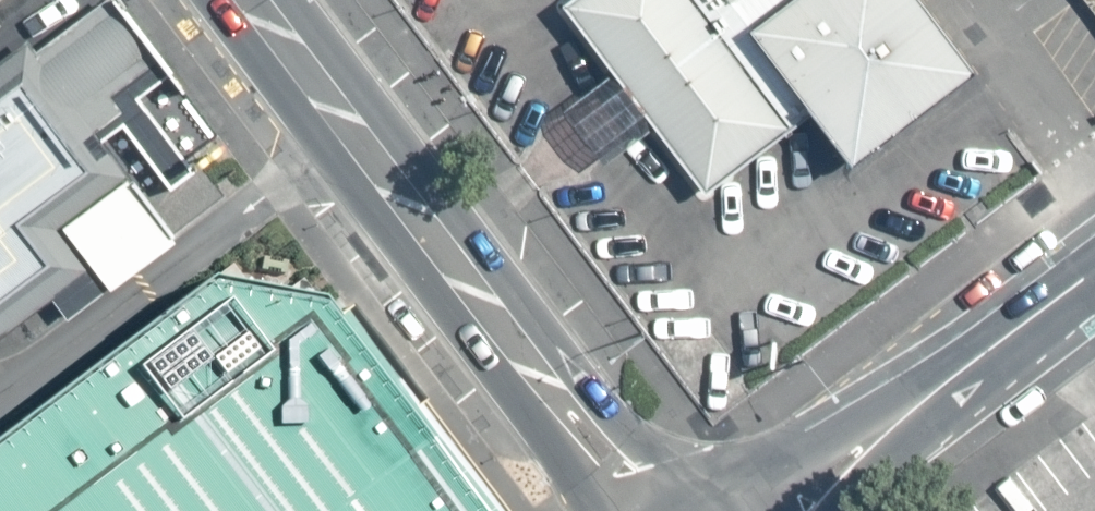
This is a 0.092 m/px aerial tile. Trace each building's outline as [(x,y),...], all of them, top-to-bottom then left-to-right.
[(50,302),(67,324),(177,240),(104,142),(122,129),(169,191),(195,169),(139,97),(167,75),(180,89),(184,86),(164,62),(115,0),(103,0),(34,48),(27,40),(0,60),(0,337),(50,302)] [(568,10),(711,197),(799,131),(839,183),(970,83),(907,0),(582,0),(568,10)] [(335,309),(320,290),(205,270),(0,426),(0,510),(489,510),(335,309)]
